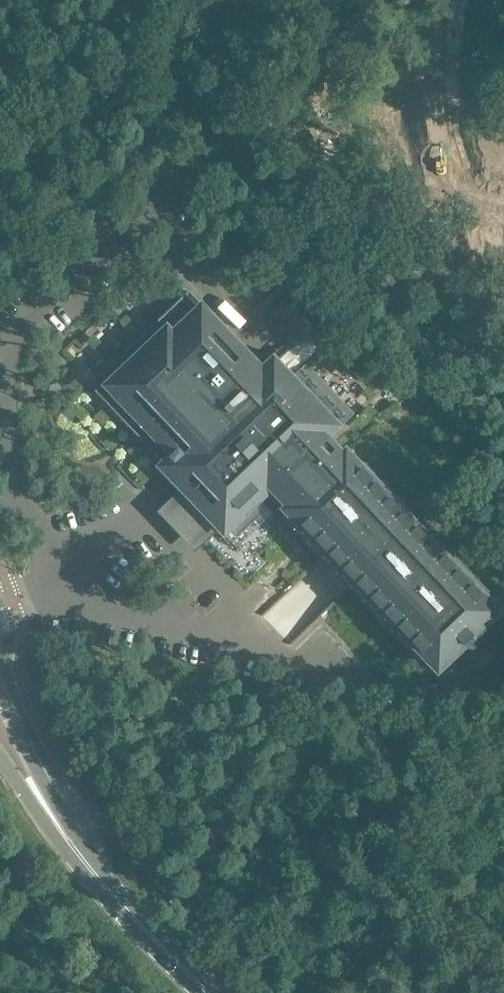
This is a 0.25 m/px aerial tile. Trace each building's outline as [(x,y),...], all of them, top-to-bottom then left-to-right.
[(188,292),(181,284),(155,309),(162,317),(124,353),(129,359),(94,392),(160,462),(155,467),(184,499),(191,492),(199,501),(198,501),(197,503),(197,504),(196,505),(196,507),(197,508),(198,510),(199,511),(200,512),(201,512),(202,513),(203,513),(205,513),(206,513),(208,512),(208,511),(216,519),(210,525),(223,539),(266,498),(260,493),(264,489),(263,489),(266,486),(287,507),(283,511),(437,672),(482,629),(487,634),(502,619),(497,615),(498,614),(345,452),(341,456),(327,440),(341,427),(273,355),(260,367),(188,292)] [(323,318),(295,289),(268,316),(296,345),(323,318)] [(318,376),(312,390),(327,397),(333,383),(318,376)]
